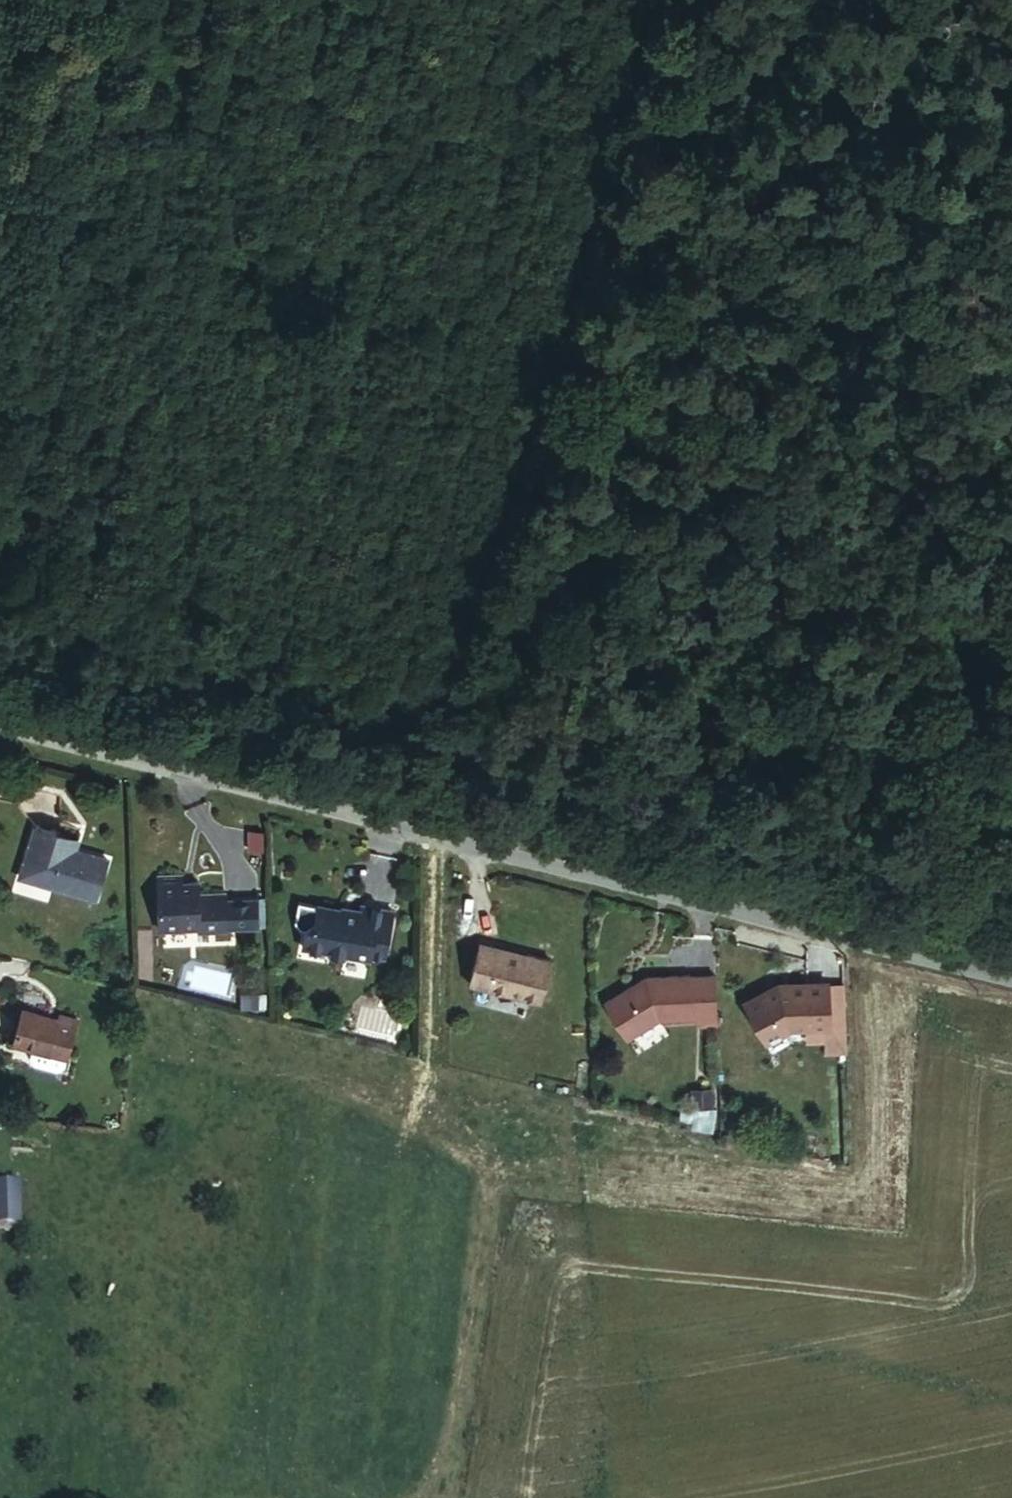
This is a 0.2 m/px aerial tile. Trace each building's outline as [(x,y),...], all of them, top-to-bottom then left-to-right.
[(49,842),(52,832),(32,826),(16,875),(92,898),(104,859),(71,849),(49,842)] [(74,838),(52,832),(49,842),(71,849),(74,838)] [(177,875),(154,876),(156,927),(195,926),(195,930),(223,928),(222,898),(221,892),(196,893),(196,880),(177,880),(177,875)] [(255,896),(222,898),(223,927),(257,925),(255,896)] [(338,906),(315,901),(311,917),(302,924),(298,943),(322,948),(325,953),(338,956),(344,953),(365,957),(366,953),(379,955),(389,909),(358,903),(354,912),(340,909),(338,906)] [(464,980),(532,996),(536,994),(545,955),(521,950),(521,952),(473,941),(464,980)] [(710,1010),(708,970),(683,971),(683,970),(638,973),(598,999),(621,1035),(652,1014),(685,1012),(685,1011),(695,1010),(710,1010)] [(765,982),(732,1000),(752,1037),(778,1023),(821,1020),(818,978),(765,982)] [(14,1043),(33,1047),(67,1056),(77,1018),(59,1014),(59,1018),(23,1009),(14,1043)] [(67,1056),(33,1047),(30,1055),(35,1064),(57,1069),(66,1065),(67,1056)] [(707,1090),(689,1091),(691,1119),(707,1118),(707,1106),(708,1106),(707,1090)] [(0,1183),(0,1225),(17,1224),(15,1182),(0,1183)]
